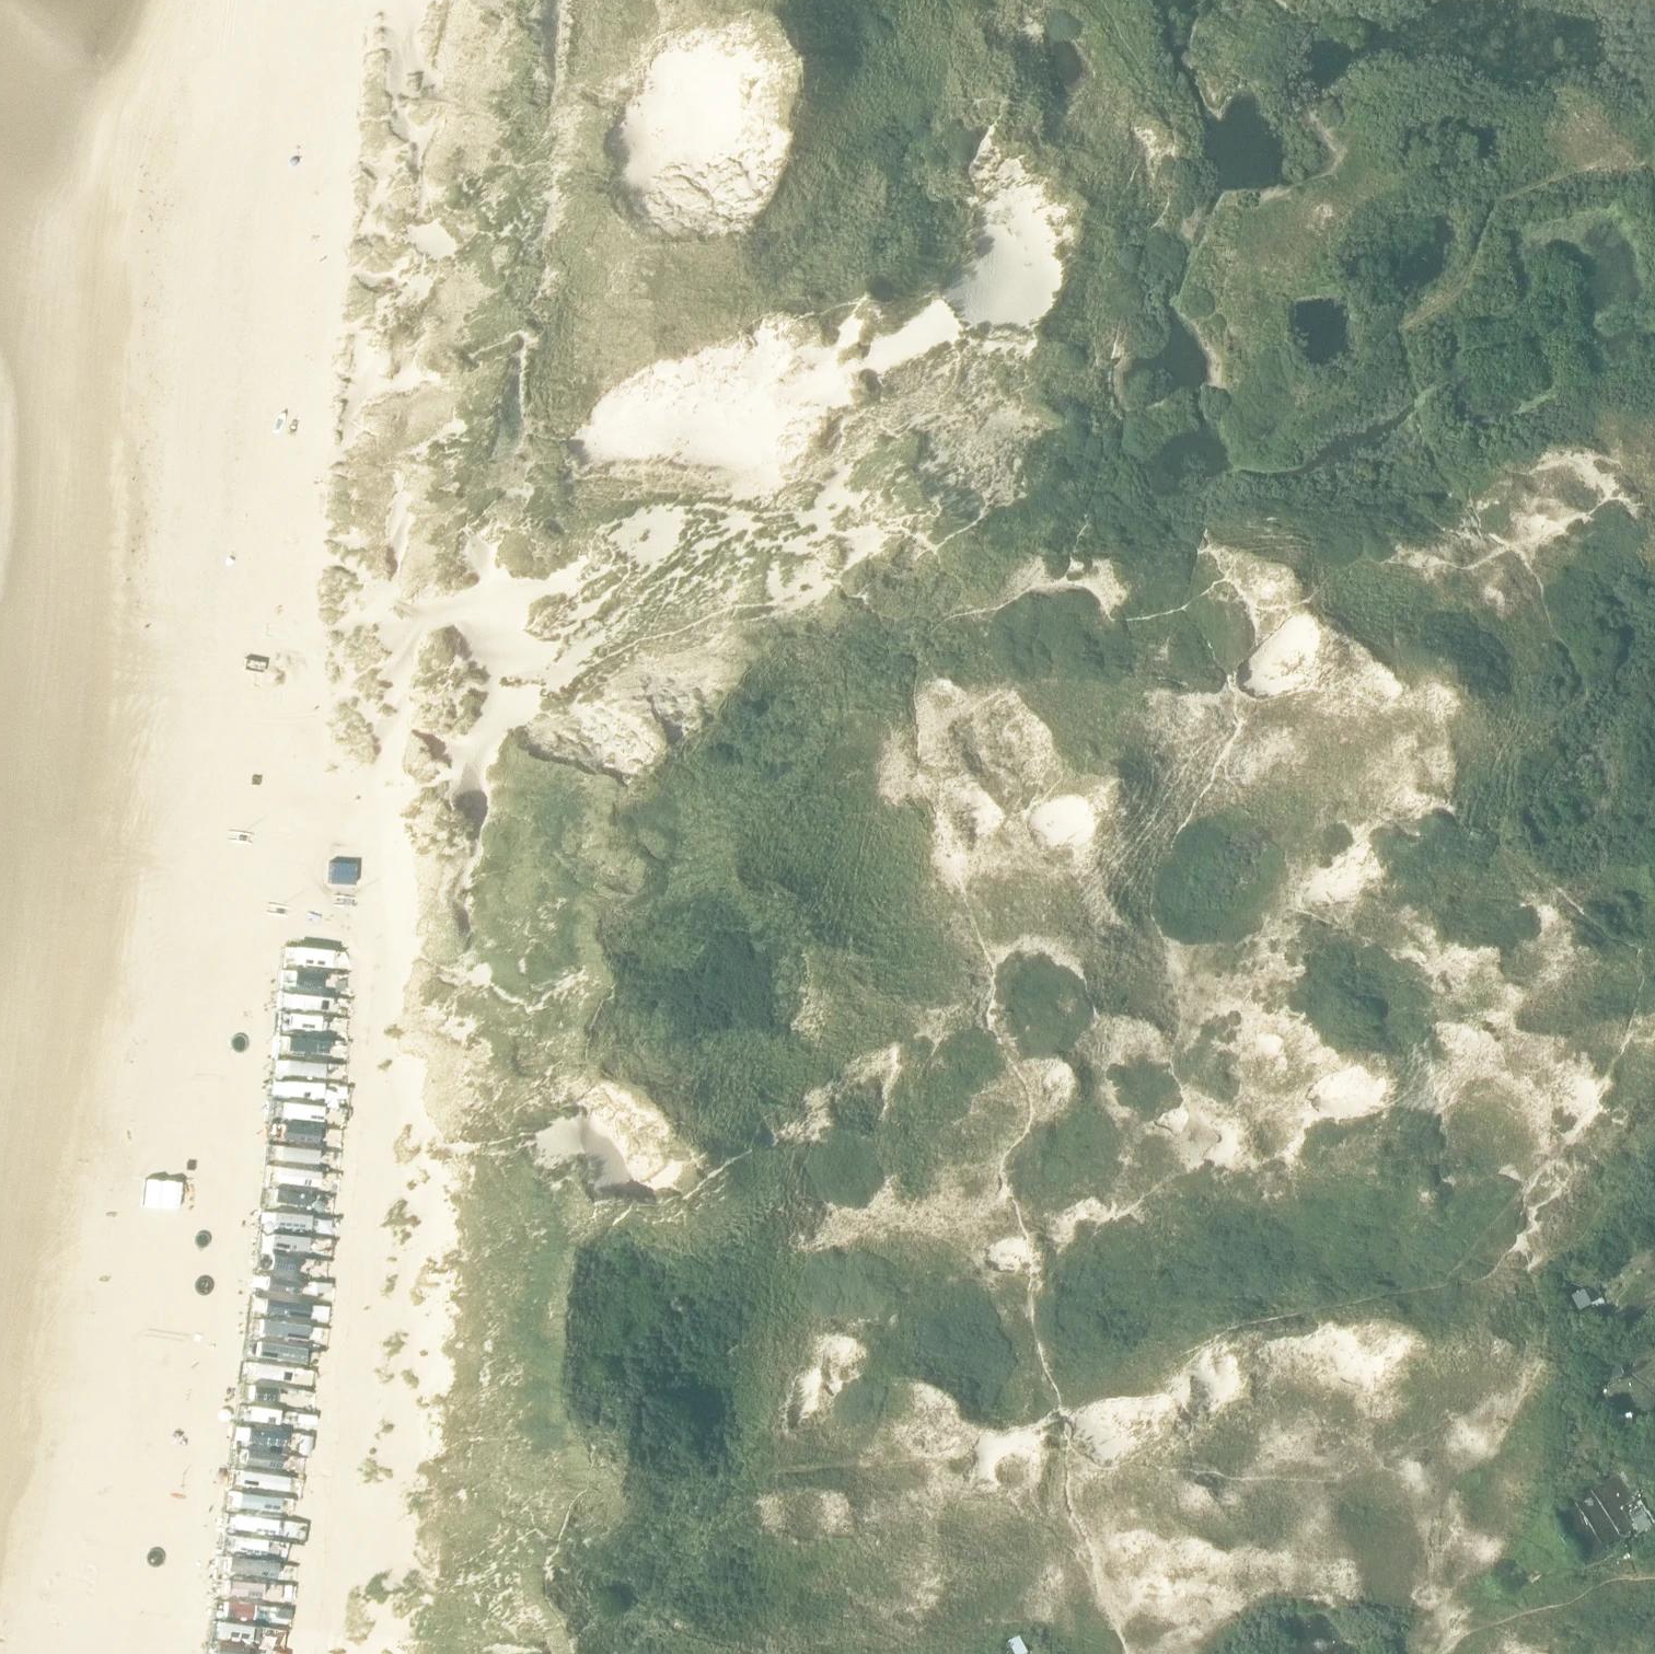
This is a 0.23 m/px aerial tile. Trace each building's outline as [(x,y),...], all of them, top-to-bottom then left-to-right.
[(1582,1291),(1570,1297),(1577,1310),(1589,1304),(1582,1291)] [(1618,1366),(1601,1372),(1604,1381),(1621,1374),(1618,1366)] [(1641,1513),(1630,1519),(1637,1532),(1648,1526),(1641,1513)]
